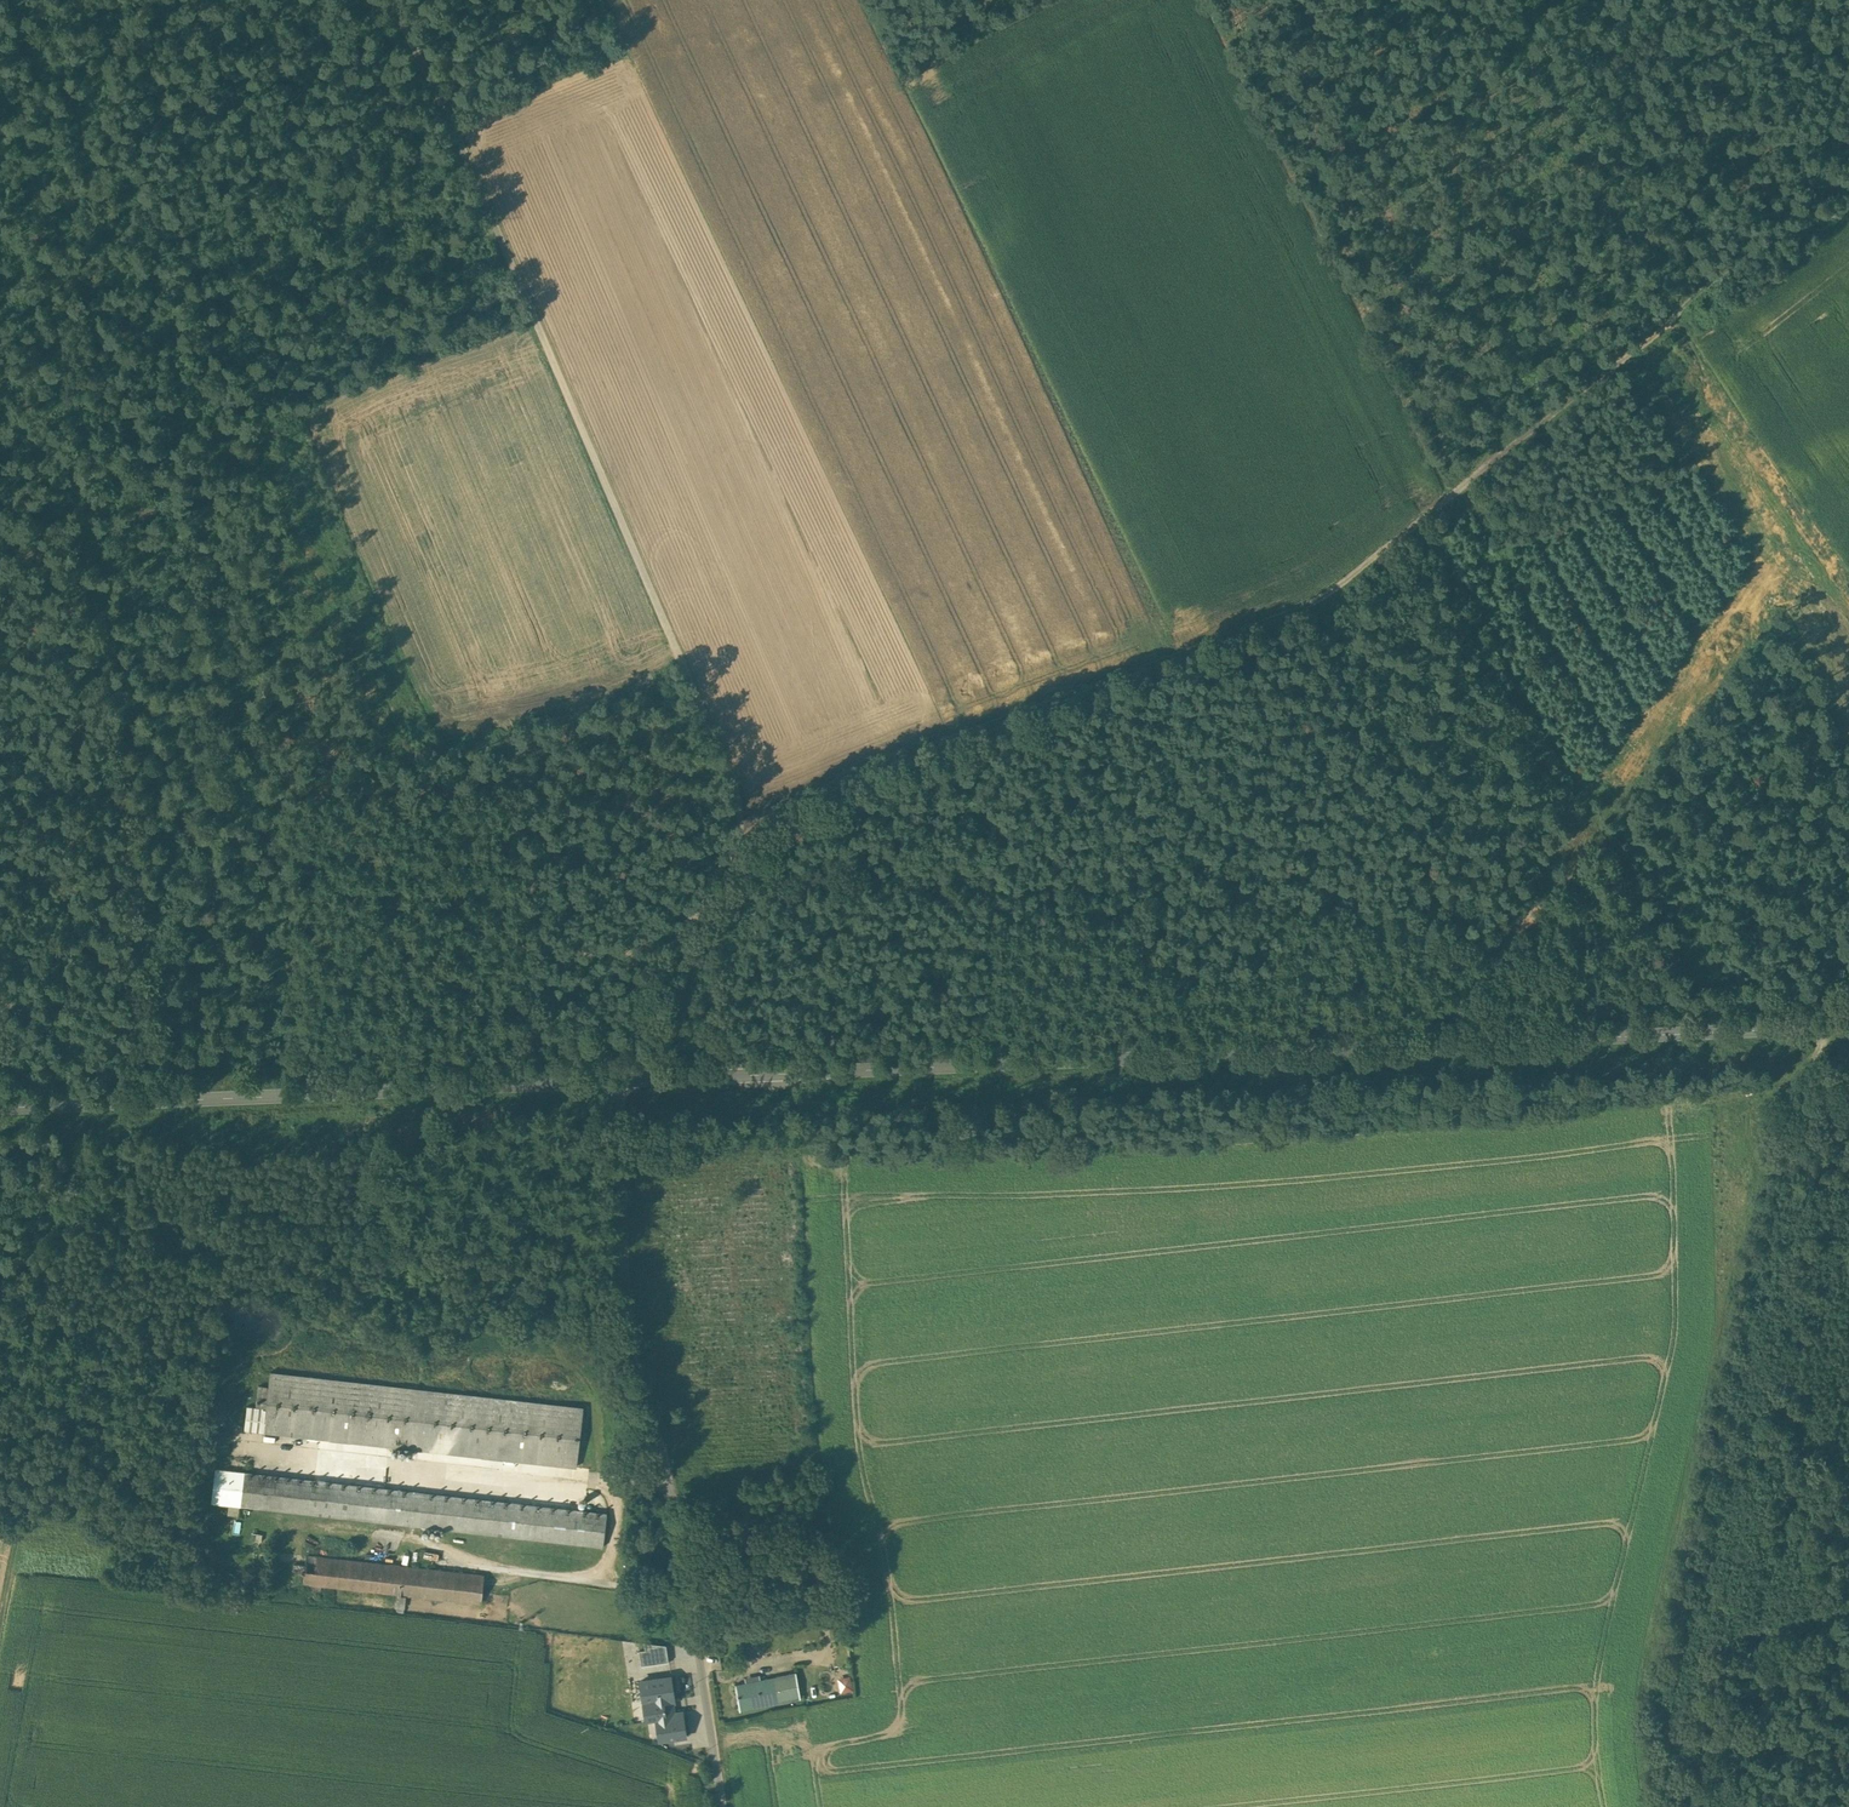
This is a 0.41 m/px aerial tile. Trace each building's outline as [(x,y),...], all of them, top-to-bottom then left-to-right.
[(574,1409),(259,1372),(251,1438),(566,1476),(574,1409)] [(243,1472),(217,1469),(213,1502),(239,1505),(243,1472)] [(607,1512),(243,1472),(239,1505),(317,1513),(316,1521),(329,1522),(330,1515),(499,1534),(498,1542),(511,1543),(511,1536),(603,1546),(607,1512)] [(471,1610),(475,1577),(298,1555),(294,1588),(471,1610)] [(826,1595),(823,1573),(811,1575),(815,1597),(826,1595)] [(640,1641),(640,1661),(666,1661),(666,1642),(640,1641)] [(682,1673),(686,1696),(695,1694),(691,1671),(682,1673)] [(796,1673),(735,1684),(740,1710),(801,1699),(796,1673)] [(841,1692),(854,1688),(850,1673),(836,1677),(841,1692)] [(642,1708),(642,1717),(661,1714),(658,1678),(628,1680),(630,1709),(642,1708)] [(673,1713),(661,1714),(642,1717),(644,1744),(676,1742),(673,1713)]
